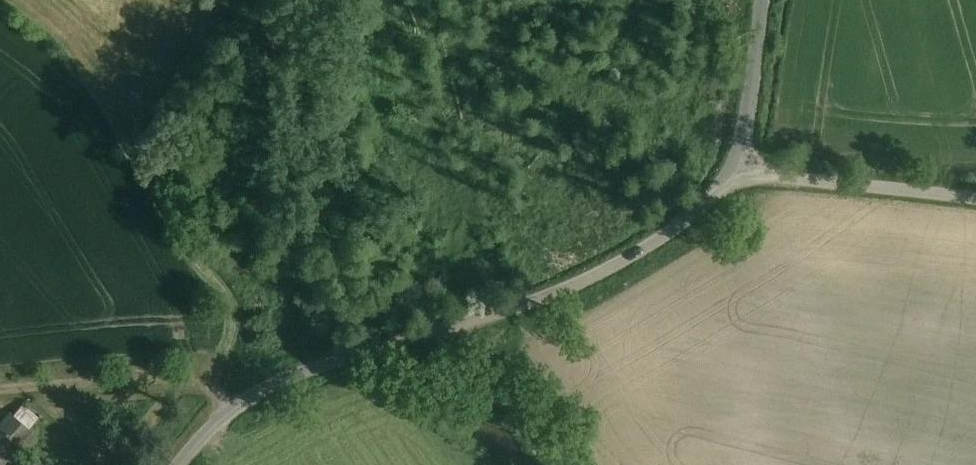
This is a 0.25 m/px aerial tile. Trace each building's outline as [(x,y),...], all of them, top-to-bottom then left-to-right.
[(14,416),(30,430),(31,429),(40,418),(25,405),(16,415),(14,416)] [(0,424),(0,464),(4,464),(33,432),(30,430),(14,416),(11,413),(0,424)]
